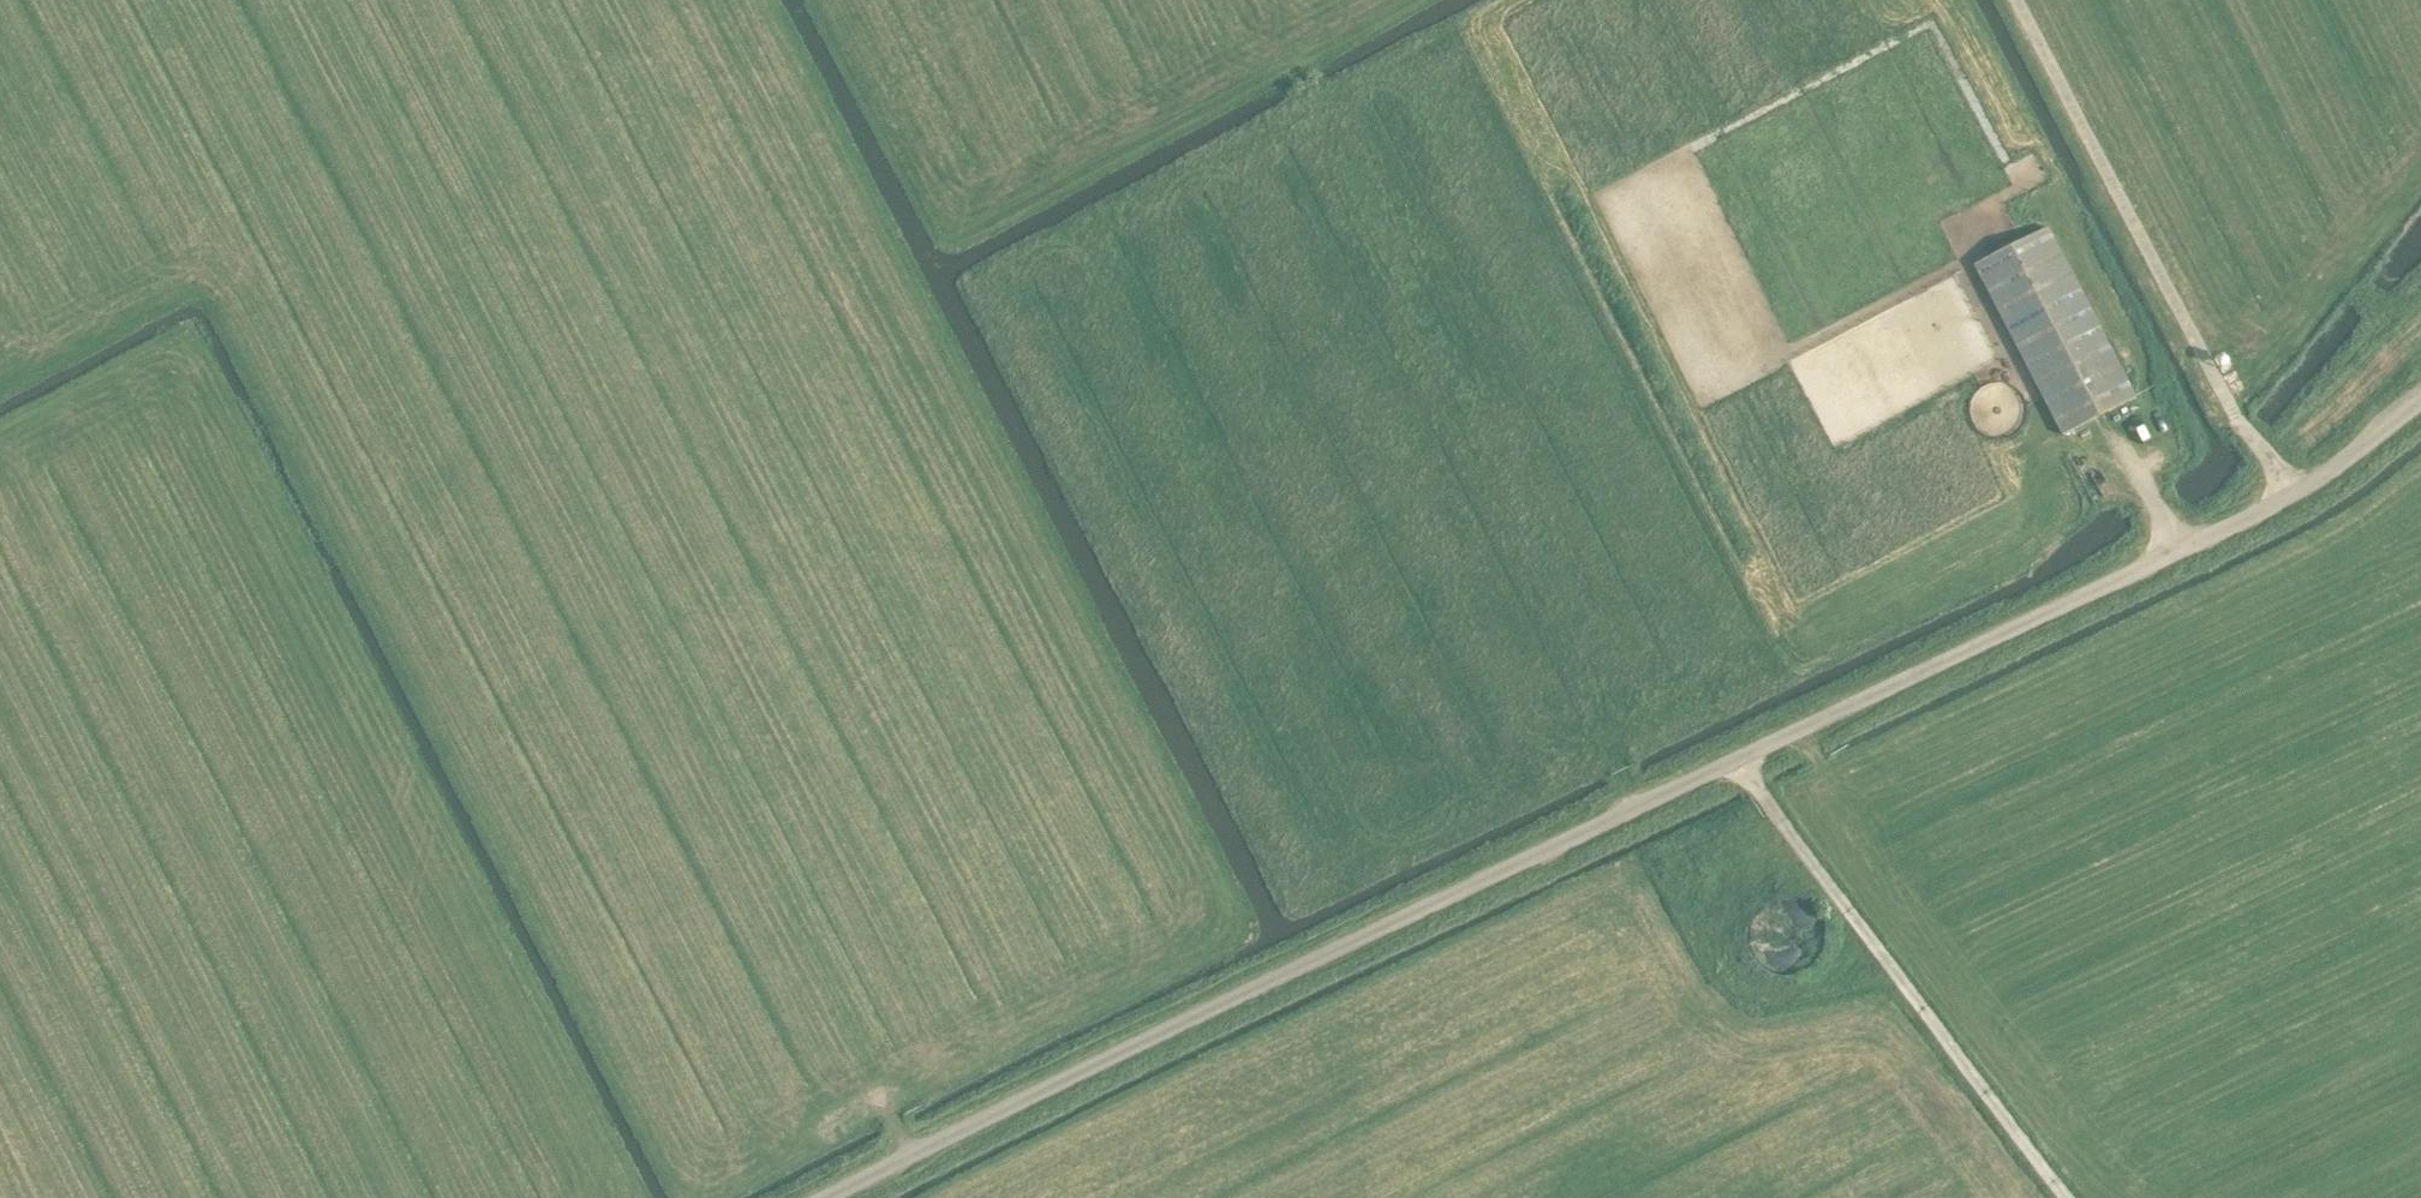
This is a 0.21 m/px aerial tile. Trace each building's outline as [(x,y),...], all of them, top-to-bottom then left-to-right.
[(2063,434),(2095,418),(2136,397),(2047,226),(1975,264),(2063,434)] [(1819,923),(1818,915),(1816,908),(1813,902),(1808,896),(1803,892),(1797,888),(1788,885),(1780,885),(1773,885),(1765,888),(1758,892),(1753,897),(1749,902),(1746,908),(1743,915),(1743,923),(1744,931),(1745,937),(1748,942),(1753,948),(1758,953),(1766,958),(1775,960),(1780,961),(1787,960),(1796,958),(1802,955),(1807,951),(1811,946),(1815,939),(1818,931),(1819,923)]
